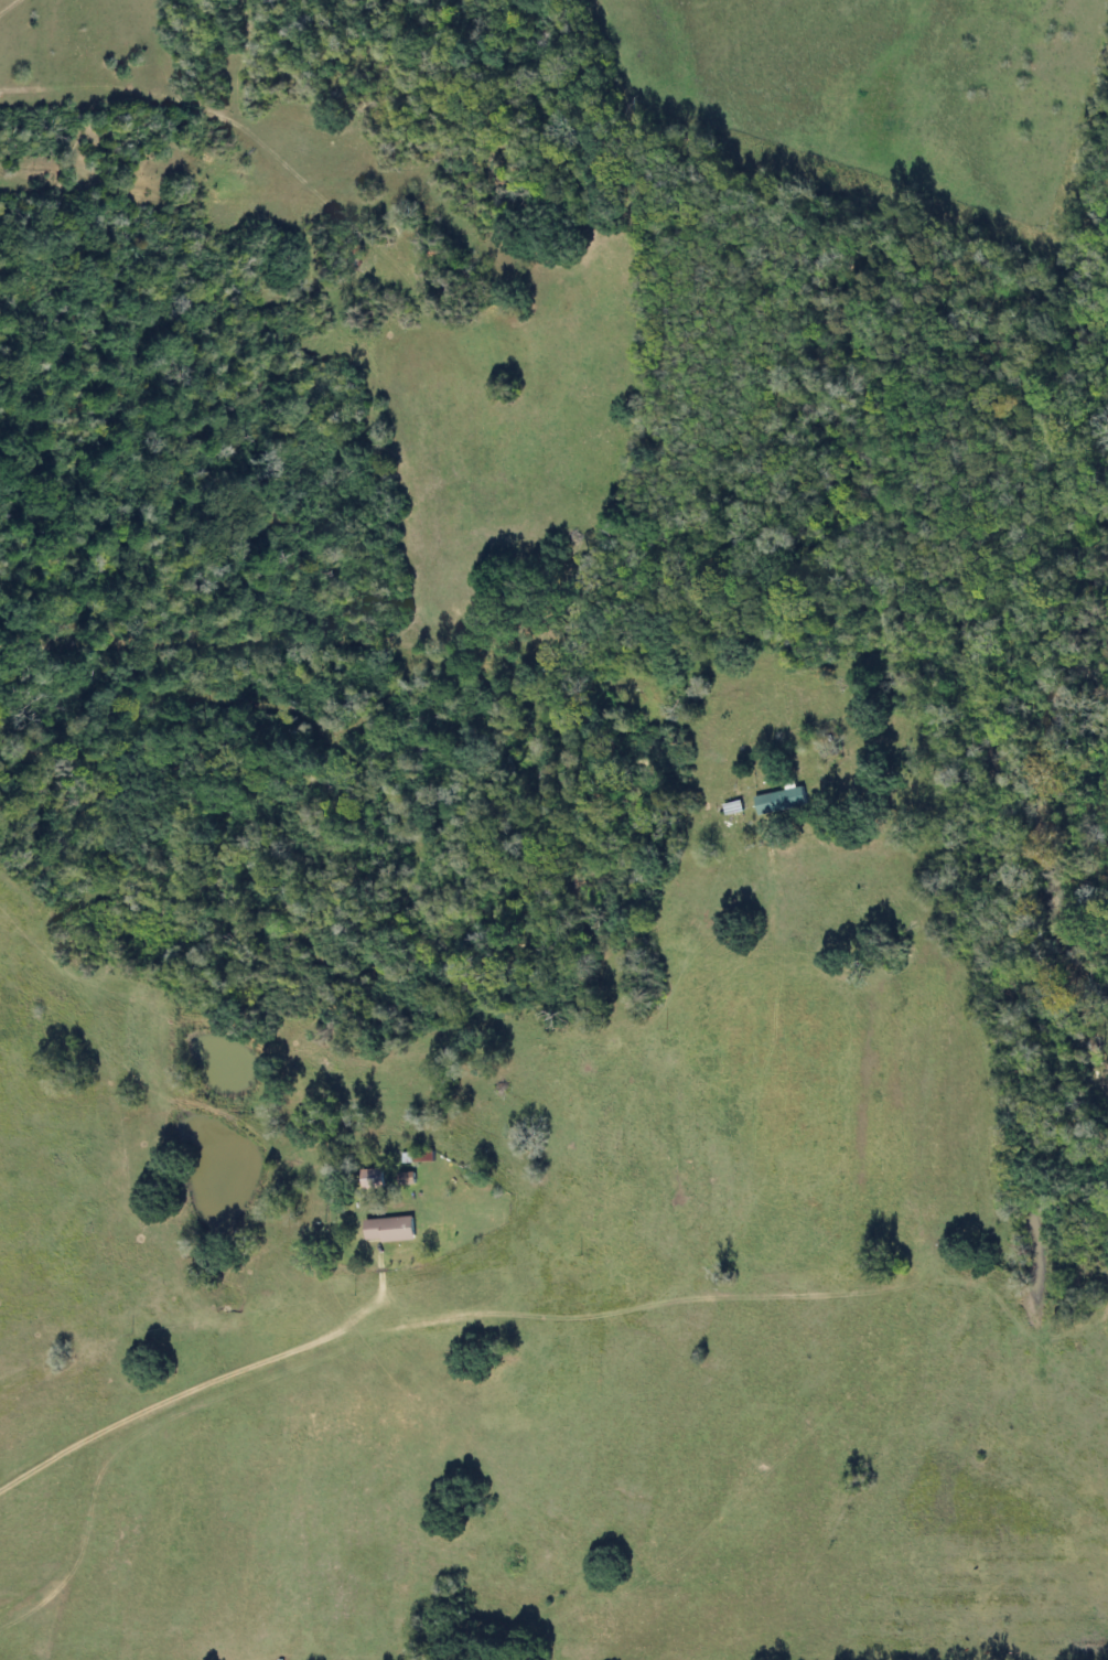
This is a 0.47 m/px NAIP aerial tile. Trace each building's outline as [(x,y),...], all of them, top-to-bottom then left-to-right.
[(757,815),(805,806),(801,787),(753,797),(757,815)] [(401,1153),(401,1162),(431,1162),(431,1153),(401,1153)] [(358,1190),(381,1190),(381,1169),(358,1169),(358,1190)] [(413,1173),(386,1173),(386,1187),(413,1187),(413,1173)] [(363,1220),(364,1243),(412,1241),(411,1218),(363,1220)]
